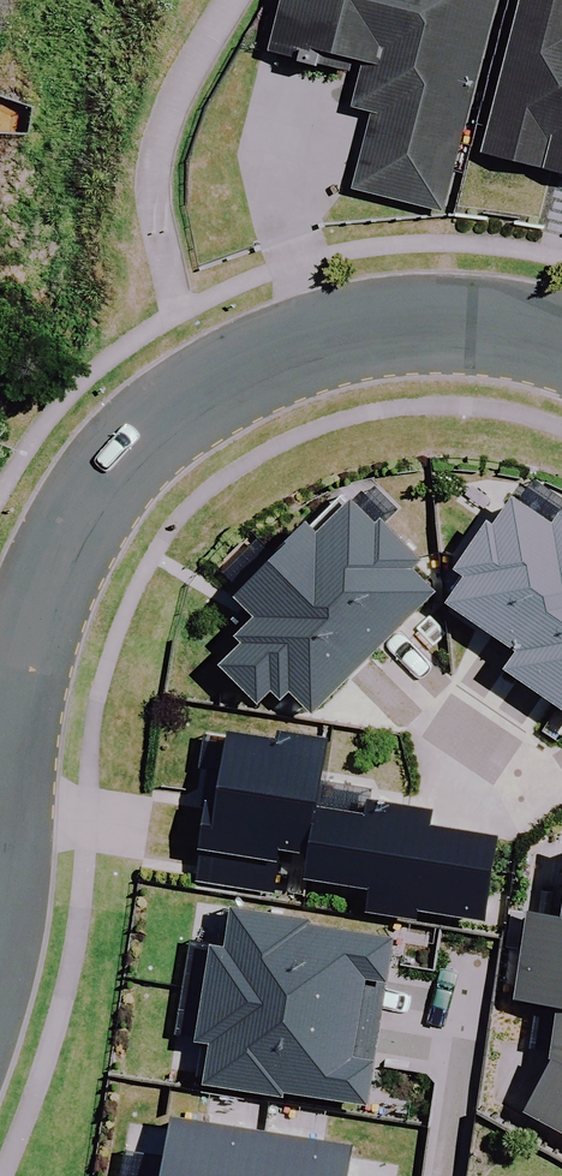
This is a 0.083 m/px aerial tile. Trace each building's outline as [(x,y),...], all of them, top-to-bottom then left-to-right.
[(277,56),(321,67),(325,53),(371,64),(359,115),(376,119),(358,193),(442,214),(495,0),(291,0),(277,56)] [(557,0),(530,0),(491,158),(561,175),(561,1),(557,0)] [(505,475),(497,473),(467,519),(475,525),(456,554),(526,602),(514,620),(561,652),(561,472),(525,446),(505,475)] [(388,637),(450,577),(427,553),(436,544),(398,504),(393,509),(369,485),(333,520),(325,512),(294,541),(388,637)] [(388,637),(294,541),(253,581),(274,602),(253,622),(259,628),(237,649),(273,686),(285,675),(292,683),(303,672),(326,696),(388,637)] [(329,840),(337,790),(348,725),(251,709),(240,775),(221,772),(204,877),(282,889),(291,834),(329,840)] [(383,798),(337,790),(329,840),(325,863),(387,873),(383,899),(429,906),(430,896),(503,907),(517,819),(448,808),(450,793),(385,783),(383,798)] [(326,904),(249,891),(241,936),(229,934),(221,979),(390,1007),(397,967),(401,968),(408,926),(325,912),(326,904)] [(544,898),(531,981),(561,986),(561,901),(544,898)] [(383,1047),(390,1007),(221,979),(213,1026),(226,1029),(219,1071),(380,1098),(388,1048),(383,1047)] [(539,1101),(561,1113),(561,1063),(539,1101)] [(281,1116),(192,1101),(180,1168),(136,1160),(134,1175),(271,1175),(281,1116)] [(281,1116),(271,1175),(362,1175),(369,1130),(281,1116)]
